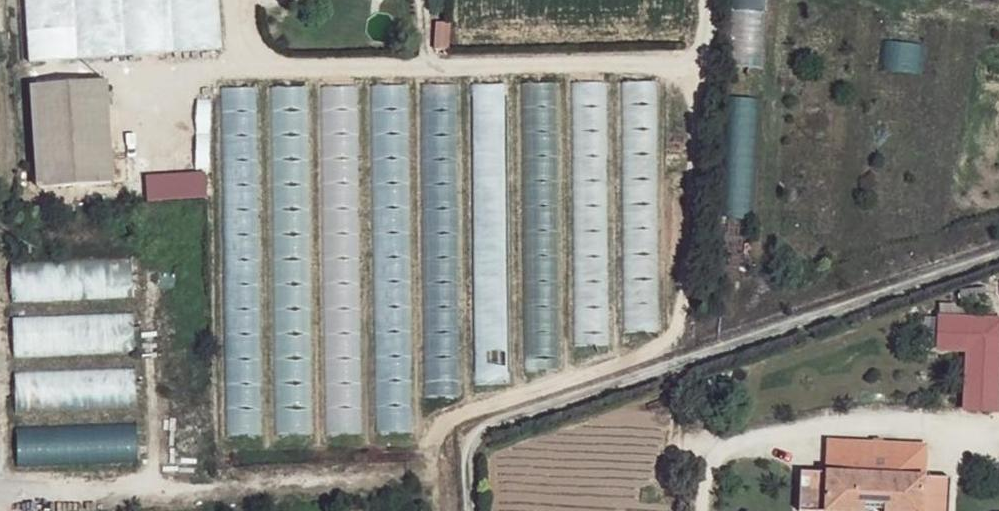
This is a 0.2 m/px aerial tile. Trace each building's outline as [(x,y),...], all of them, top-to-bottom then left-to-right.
[(217,0),(24,0),(28,61),(220,49),(217,0)] [(759,10),(760,0),(732,0),(731,7),(759,10)] [(449,15),(436,15),(434,43),(447,43),(449,15)] [(654,190),(654,81),(623,81),(624,191),(654,190)] [(101,89),(26,93),(31,194),(106,190),(101,89)] [(627,330),(656,330),(653,219),(625,220),(626,225),(643,225),(644,269),(633,270),(634,291),(626,291),(627,330)] [(998,362),(998,317),(940,312),(937,347),(967,349),(963,406),(996,409),(998,362)] [(133,319),(88,319),(88,352),(133,352),(133,319)] [(526,368),(557,366),(555,329),(523,331),(526,368)] [(19,410),(136,404),(134,369),(17,376),(19,410)] [(138,459),(136,423),(16,429),(18,465),(138,459)] [(933,443),(836,438),(834,475),(806,472),(802,510),(874,510),(874,504),(894,506),(894,510),(959,510),(962,480),(933,478),(933,443)]
